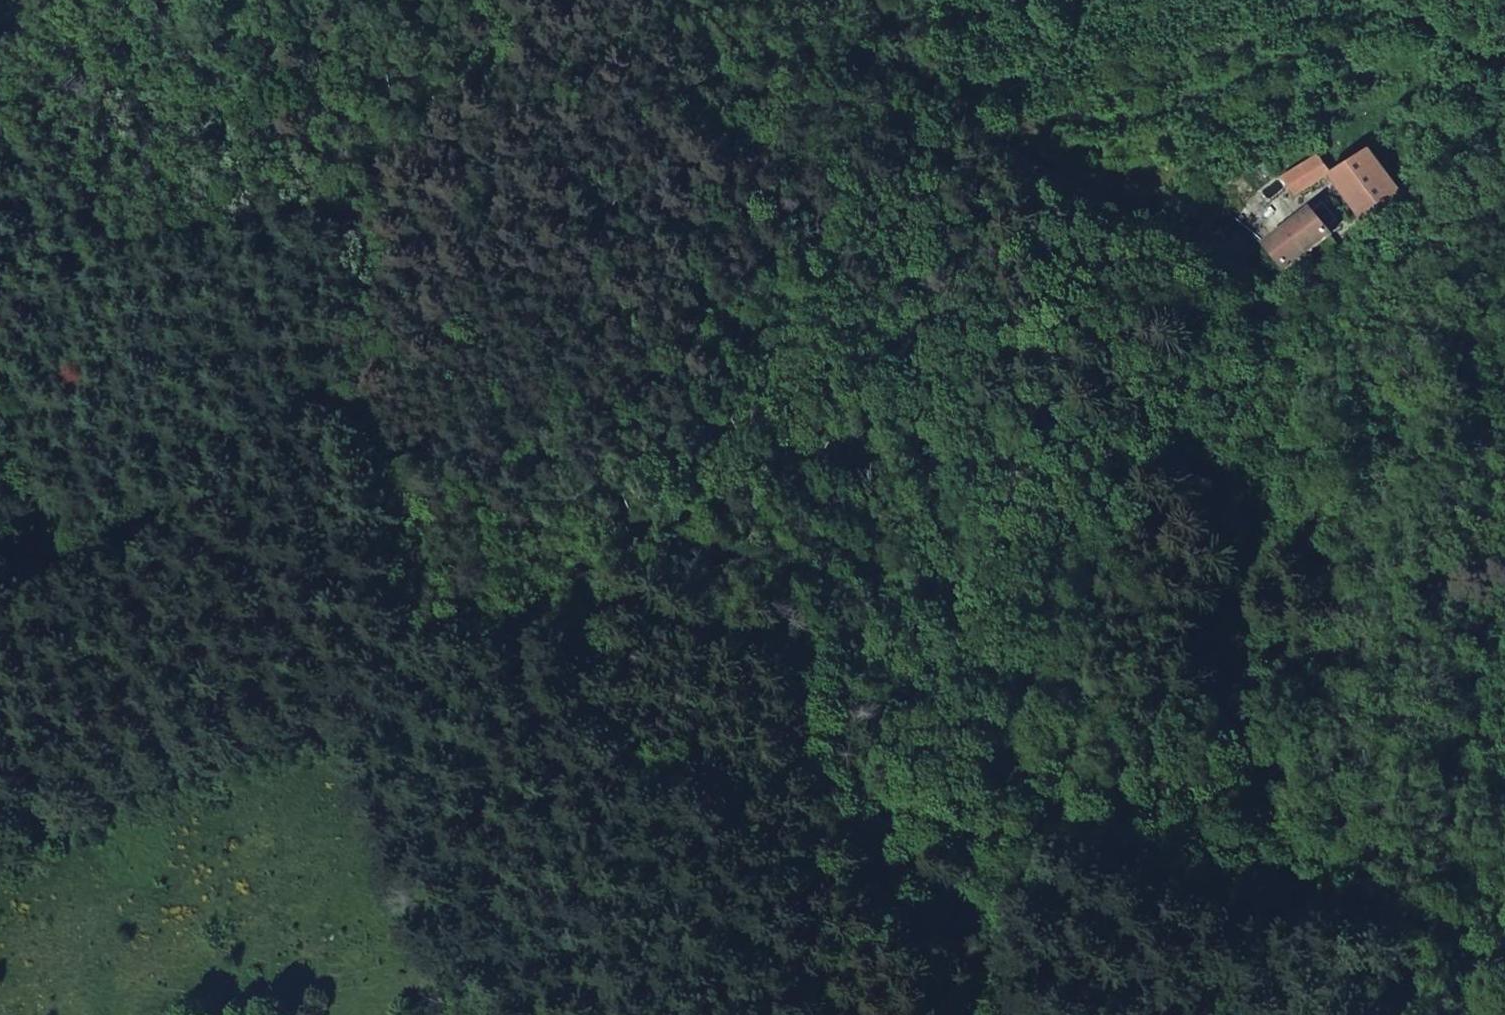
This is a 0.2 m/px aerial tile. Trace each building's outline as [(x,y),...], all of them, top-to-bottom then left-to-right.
[(1366,227),(1404,203),(1377,167),(1363,147),(1327,170),(1347,198),(1356,211),(1366,227)] [(1288,194),(1327,170),(1313,149),(1273,169),(1279,179),(1288,194)] [(1356,211),(1347,198),(1339,202),(1348,216),(1356,211)] [(1348,216),(1321,234),(1333,249),(1366,227),(1356,211),(1348,216)] [(1303,213),(1261,240),(1277,264),(1321,234),(1303,213)]
